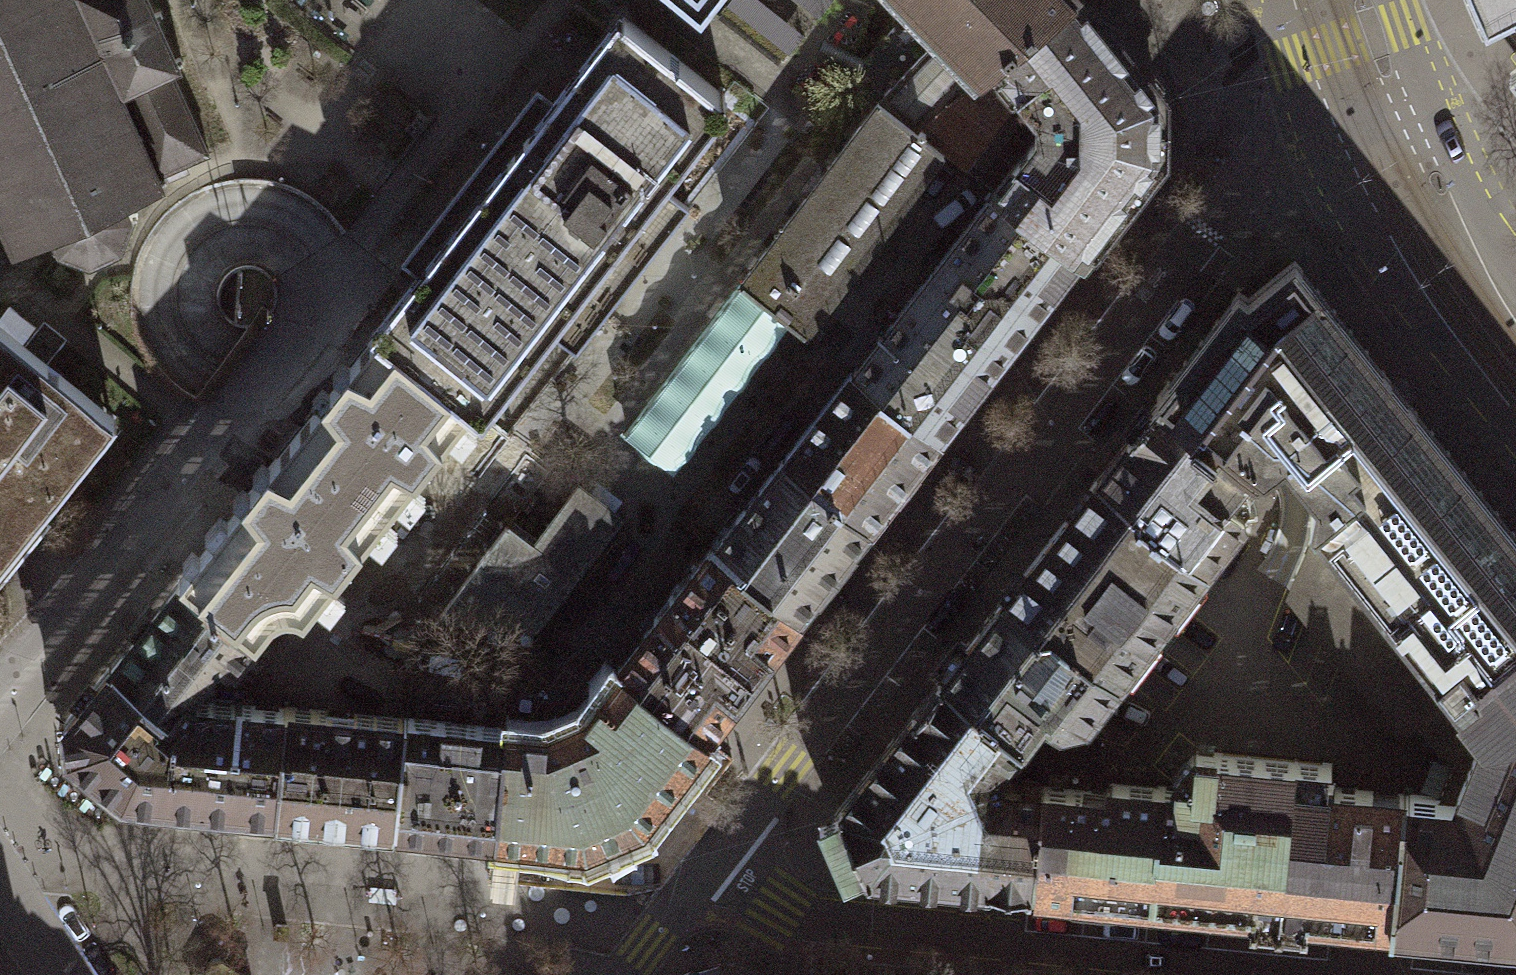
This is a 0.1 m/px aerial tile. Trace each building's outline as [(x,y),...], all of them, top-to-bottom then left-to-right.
[(128,212),(123,202),(152,189),(156,198),(163,195),(159,185),(168,181),(165,174),(208,154),(172,75),(180,72),(177,65),(183,63),(180,56),(174,58),(157,21),(163,18),(160,10),(153,13),(147,0),(0,0),(0,219),(11,243),(2,246),(6,254),(14,250),(18,259),(25,256),(21,247),(51,234),(55,244),(49,251),(56,257),(61,250),(84,259),(84,268),(92,267),(92,258),(114,249),(120,254),(126,248),(120,243),(128,220),(136,220),(137,212),(128,212)] [(936,37),(977,79),(1074,0),(900,0),(936,37)] [(1159,153),(1159,133),(1159,114),(1159,95),(1109,33),(1083,0),(1074,0),(977,79),(916,128),(944,149),(963,165),(1021,91),(1039,113),(1039,133),(995,189),(1080,254),(1159,153)] [(1486,25),(1515,10),(1515,0),(1474,0),(1486,25)] [(416,275),(370,333),(374,336),(468,410),(478,418),(547,331),(576,353),(689,208),(660,185),(728,98),(621,14),(553,100),(537,88),(511,122),(527,134),(510,156),(494,143),(400,263),(416,275)] [(936,37),(879,100),(916,128),(977,79),(936,37)] [(916,128),(879,100),(738,285),(787,322),(788,320),(804,332),(944,149),(916,128)] [(852,369),(938,436),(951,419),(964,403),(1022,329),(1080,254),(995,189),(881,336),(879,334),(865,352),(852,369)] [(1248,300),(1239,293),(1158,398),(1256,474),(1285,450),(1315,487),(1310,516),(1315,522),(1294,569),(1418,722),(1515,644),(1515,535),(1395,386),(1295,261),(1248,300)] [(787,322),(738,285),(625,433),(673,470),(787,322)] [(117,417),(69,379),(46,360),(57,347),(37,330),(26,344),(0,324),(0,562),(117,417)] [(468,410),(374,336),(292,436),(387,510),(468,410)] [(783,458),(869,525),(883,507),(897,489),(938,436),(852,369),(783,458)] [(1244,508),(1241,506),(1262,479),(1256,474),(1158,398),(1127,437),(1097,475),(1138,507),(1139,513),(1153,523),(1206,565),(1244,516),(1244,508)] [(179,579),(253,639),(277,614),(285,612),(294,612),(302,616),(387,510),(292,436),(179,579)] [(869,525),(783,458),(714,546),(800,613),(814,595),(855,542),(869,525)] [(1139,513),(1138,507),(1097,475),(1083,493),(1073,506),(1000,599),(1035,626),(1049,625),(1118,678),(1147,640),(1157,648),(1172,628),(1163,620),(1183,594),(1195,579),(1206,565),(1153,523),(1139,513)] [(507,526),(439,614),(534,625),(596,544),(617,516),(579,487),(533,546),(507,526)] [(621,671),(705,736),(717,719),(730,702),(765,658),(800,613),(714,546),(712,545),(643,635),(630,651),(617,668),(621,671)] [(228,668),(233,668),(255,641),(253,639),(179,579),(154,610),(109,665),(168,713),(186,691),(189,693),(217,659),(228,668)] [(1049,625),(1035,626),(1000,599),(988,615),(976,630),(940,676),(1021,738),(1042,711),(1059,724),(1085,721),(1118,678),(1049,625)] [(1515,934),(1515,644),(1418,722),(1452,764),(1439,797),(1404,793),(1391,922),(1515,934)] [(271,705),(197,699),(189,693),(186,691),(168,713),(109,665),(63,722),(66,753),(121,797),(260,811),(276,812),(287,707),(271,705)] [(613,831),(639,819),(705,736),(621,671),(588,713),(545,732),(505,728),(495,833),(586,842),(613,831)] [(845,876),(857,870),(934,878),(974,881),(1001,884),(1032,887),(1042,786),(1001,782),(996,771),(1021,738),(940,676),(923,698),(897,732),(870,766),(835,811),(819,819),(836,857),(845,876)] [(287,707),(276,812),(370,821),(395,824),(406,718),(287,707)] [(406,718),(395,824),(463,830),(495,833),(505,728),(406,718)] [(1196,750),(1177,774),(1176,787),(1115,782),(1111,783),(1108,785),(1106,788),(1105,792),(1042,786),(1032,887),(1054,889),(1250,908),(1249,923),(1306,928),(1307,913),(1349,917),(1391,922),(1404,793),(1329,786),(1332,763),(1196,750)]
